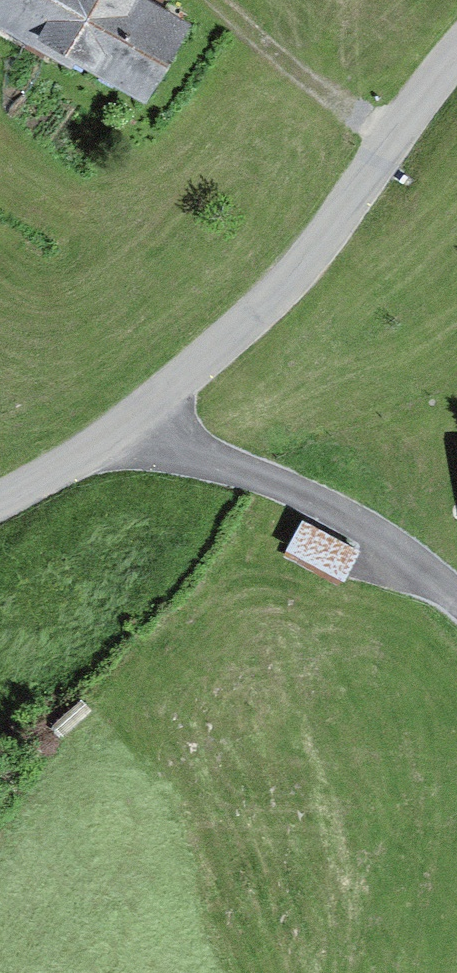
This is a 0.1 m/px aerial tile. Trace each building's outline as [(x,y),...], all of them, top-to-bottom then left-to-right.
[(181,0),(0,0),(0,19),(169,112),(219,21),(181,0)]
